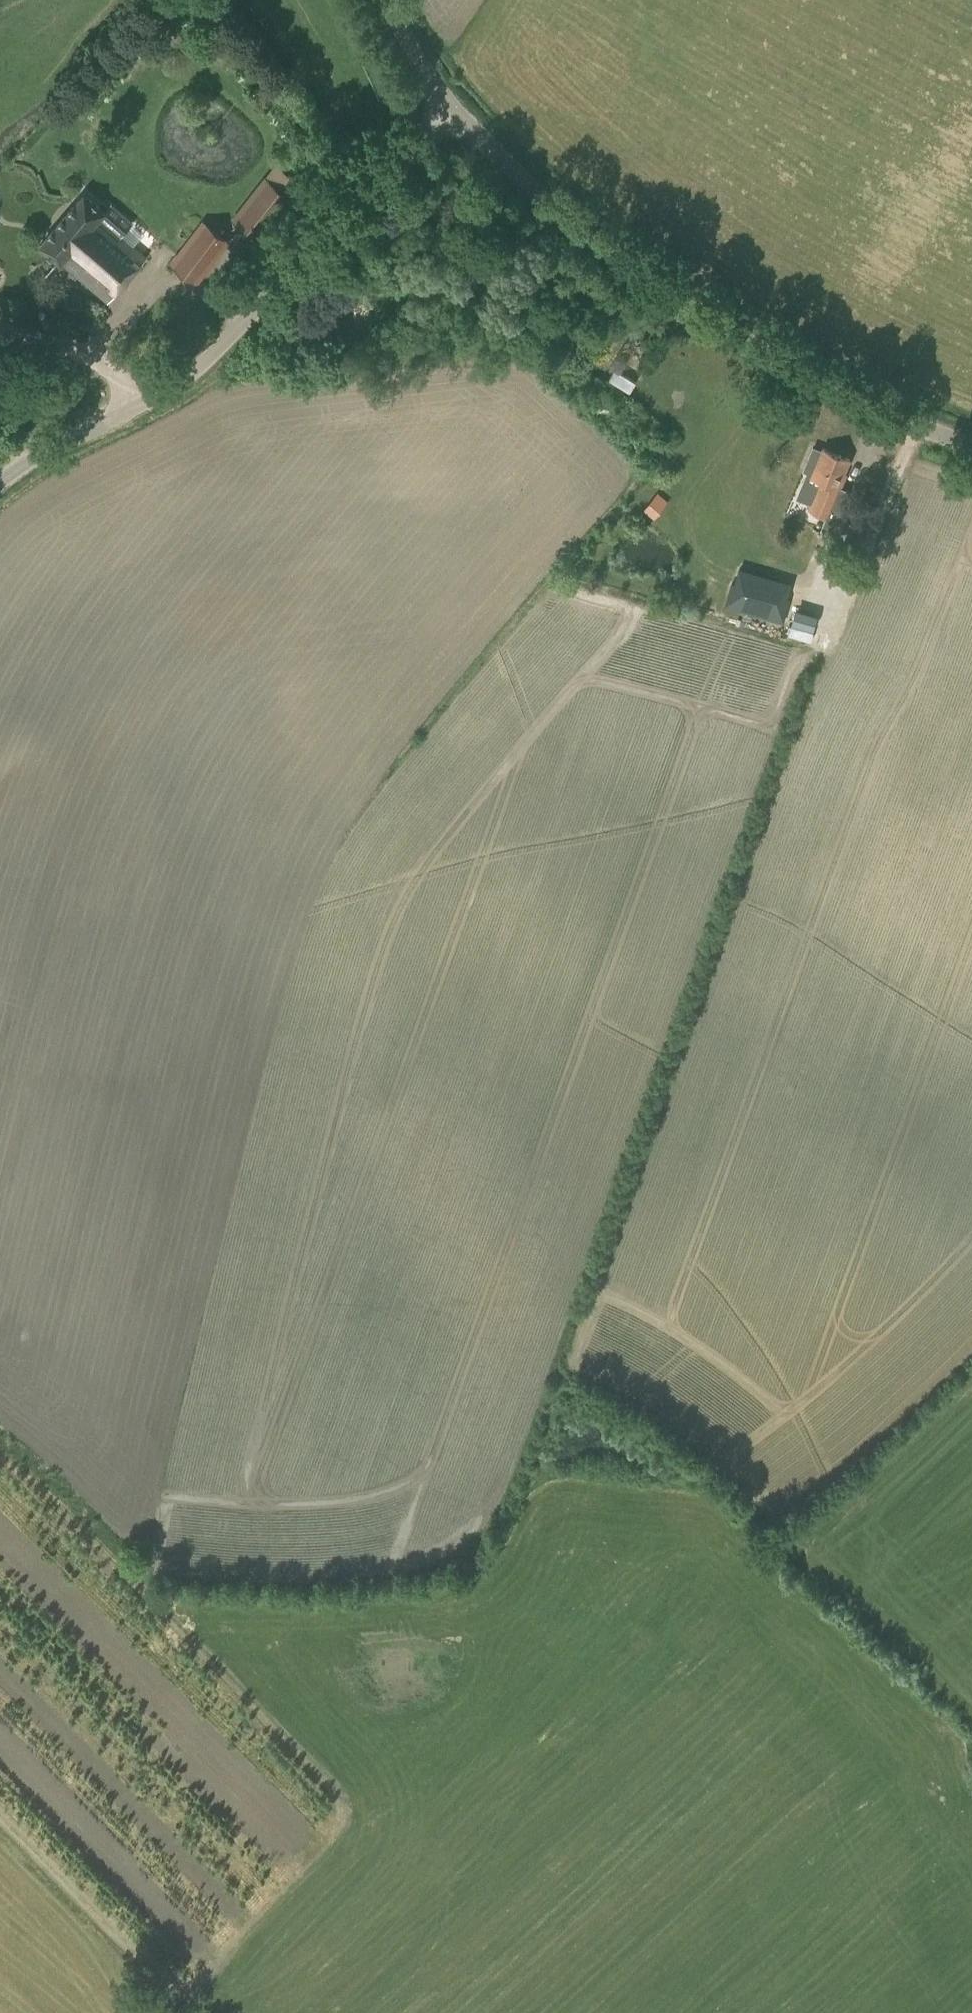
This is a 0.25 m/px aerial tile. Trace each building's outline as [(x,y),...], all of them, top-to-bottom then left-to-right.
[(259,239),(292,197),(264,175),(232,218),(259,239)] [(93,266),(119,288),(146,257),(121,235),(133,221),(111,202),(104,211),(84,193),(55,226),(80,248),(84,243),(100,258),(93,266)] [(197,283),(229,241),(201,221),(169,264),(197,283)] [(107,301),(119,288),(93,266),(100,258),(84,243),(80,248),(55,226),(39,244),(61,262),(61,261),(107,301)] [(631,365),(611,368),(613,383),(633,380),(631,365)] [(823,450),(813,445),(802,470),(812,474),(811,475),(821,480),(810,508),(845,523),(857,496),(838,488),(844,474),(844,473),(850,460),(824,448),(823,450)] [(641,508),(652,517),(667,499),(655,490),(641,508)] [(739,568),(725,606),(783,623),(791,598),(787,597),(791,583),(739,568)]
